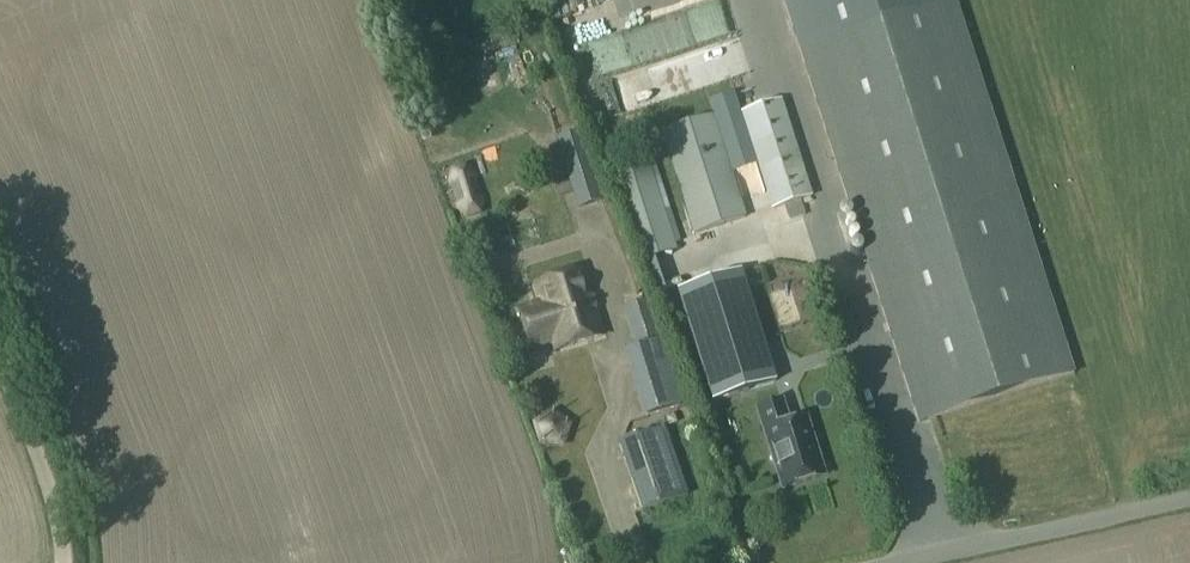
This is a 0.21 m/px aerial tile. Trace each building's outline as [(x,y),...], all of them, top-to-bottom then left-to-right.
[(661,55),(674,50),(671,43),(746,16),(740,0),(702,0),(649,19),(661,55)] [(919,424),(1074,375),(955,0),(785,0),(919,424)] [(749,30),(725,37),(733,69),(758,62),(749,30)] [(655,97),(715,81),(706,47),(646,63),(655,97)] [(781,102),(742,114),(773,210),(811,198),(781,102)] [(713,117),(663,133),(695,235),(745,219),(713,117)] [(579,132),(556,140),(577,208),(600,201),(579,132)] [(650,161),(609,174),(638,264),(678,252),(650,161)] [(451,172),(449,183),(457,210),(466,218),(478,214),(480,203),(472,175),(463,168),(451,172)] [(774,382),(740,272),(676,293),(711,402),(774,382)] [(588,273),(536,289),(541,307),(518,314),(529,351),(555,343),(558,351),(603,337),(600,326),(603,325),(588,273)] [(678,407),(646,302),(623,309),(635,350),(626,353),(646,417),(678,407)] [(782,404),(757,411),(783,491),(825,477),(807,420),(790,426),(782,404)] [(665,429),(621,444),(644,511),(688,496),(665,429)]
